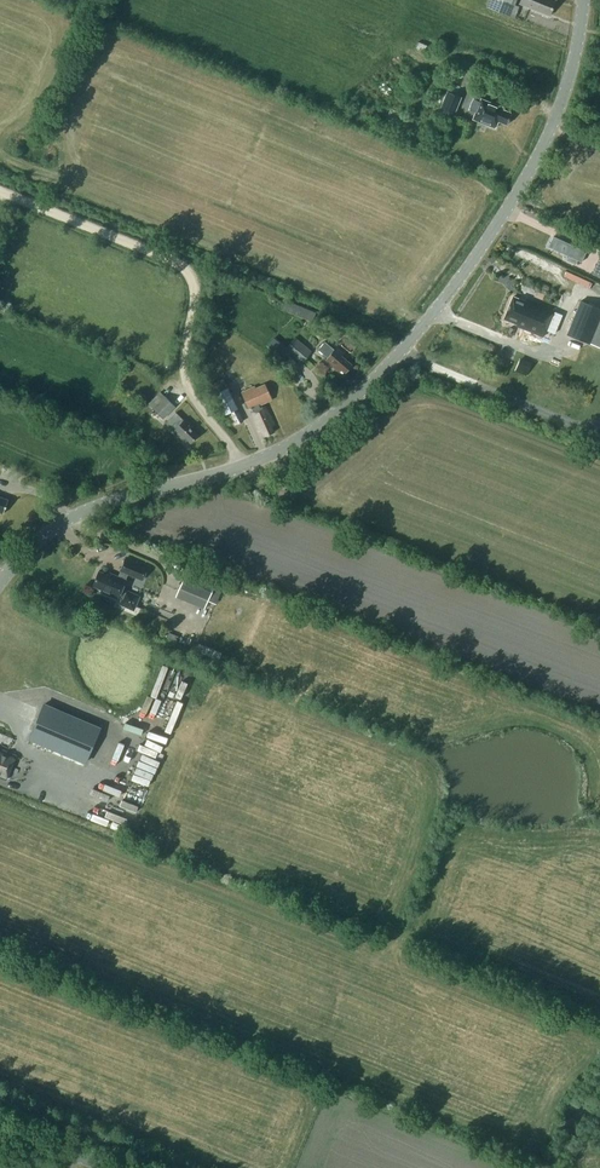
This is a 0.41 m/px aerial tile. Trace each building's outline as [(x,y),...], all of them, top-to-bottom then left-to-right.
[(514,6),(516,0),(489,0),(486,7),(515,17),(518,7),(514,6)] [(520,2),(527,5),(526,6),(550,15),(556,0),(521,0),(520,2)] [(447,91),(441,108),(454,114),(461,97),(447,91)] [(473,99),(469,109),(476,112),(473,119),(495,127),(498,120),(507,124),(512,112),(502,109),(503,107),(481,98),(480,101),(473,99)] [(586,251),(559,238),(554,248),(569,255),(567,260),(575,264),(577,259),(581,261),(586,251)] [(599,277),(599,265),(596,264),(592,273),(599,277)] [(543,336),(554,310),(527,299),(526,302),(513,296),(504,318),(517,323),(516,325),(543,336)] [(282,308),(313,320),(316,312),(285,301),(282,308)] [(599,318),(599,308),(581,301),(567,334),(589,343),(599,318)] [(302,363),(312,350),(295,336),(285,349),(302,363)] [(566,338),(563,344),(574,349),(577,342),(566,338)] [(345,373),(352,364),(342,355),(344,353),(337,347),(334,349),(325,341),(318,349),(328,357),(325,360),(339,371),(341,369),(345,373)] [(531,363),(520,358),(515,370),(526,374),(531,363)] [(229,387),(224,378),(211,384),(216,394),(229,387)] [(252,405),(254,410),(260,408),(259,405),(273,399),(266,383),(257,388),(256,385),(242,392),(248,407),(252,405)] [(163,419),(175,407),(165,396),(164,397),(160,392),(148,404),(163,419)] [(271,426),(274,424),(266,405),(260,408),(254,410),(251,412),(259,432),(262,430),(264,436),(274,432),(271,426)] [(237,407),(229,412),(235,424),(244,420),(237,407)] [(198,435),(190,426),(192,424),(186,418),(184,419),(176,411),(170,417),(173,420),(169,425),(174,430),(173,430),(185,442),(187,439),(191,442),(198,435)] [(0,496),(0,512),(3,513),(9,499),(0,496)] [(118,598),(119,597),(122,598),(120,603),(133,609),(139,596),(126,590),(125,592),(122,590),(126,579),(125,579),(127,573),(142,580),(147,567),(125,558),(120,570),(121,571),(119,576),(114,574),(113,576),(99,570),(92,585),(101,589),(101,591),(118,598)] [(187,568),(179,588),(215,603),(221,589),(214,586),(216,580),(187,568)] [(42,703),(28,737),(87,761),(101,727),(42,703)] [(121,731),(105,744),(110,750),(126,737),(121,731)] [(6,779),(16,755),(0,748),(0,777),(6,779)] [(157,759),(139,761),(140,768),(158,766),(157,759)] [(118,765),(119,772),(136,769),(135,763),(118,765)] [(88,782),(86,787),(106,795),(108,790),(88,782)]
